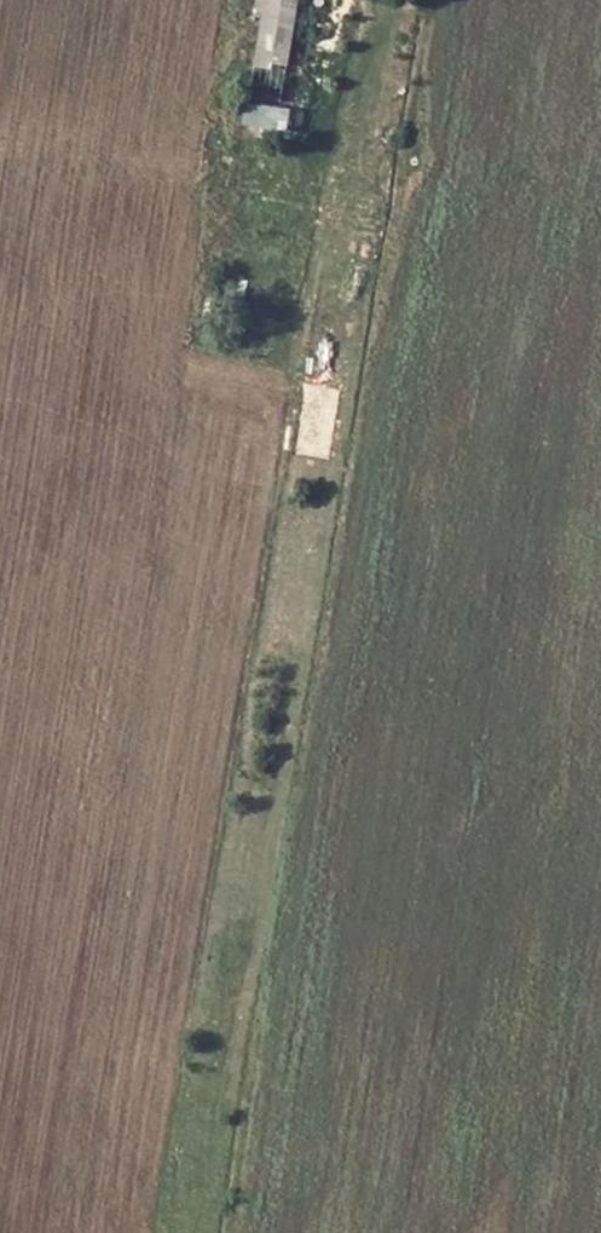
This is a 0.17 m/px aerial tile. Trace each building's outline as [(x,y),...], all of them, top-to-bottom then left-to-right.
[(296,0),(258,0),(252,38),(258,38),(248,108),(279,113),(296,0)]
